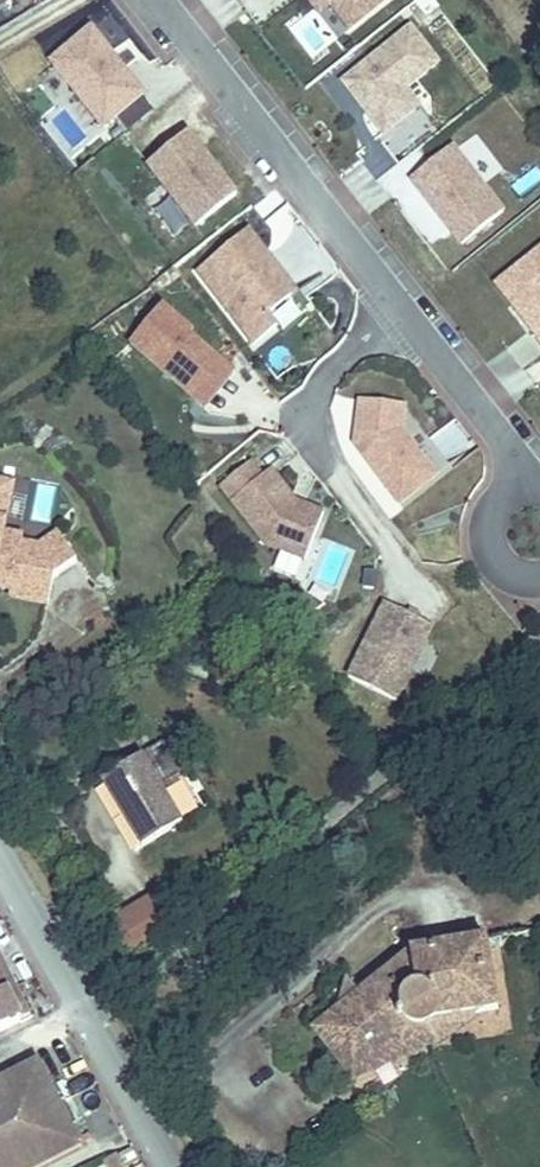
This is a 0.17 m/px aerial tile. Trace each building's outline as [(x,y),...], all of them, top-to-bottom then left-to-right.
[(355,28),(391,0),(333,0),(355,28)] [(417,28),(349,82),(391,134),(426,106),(413,89),(445,63),(417,28)] [(140,100),(88,34),(48,66),(99,132),(140,100)] [(232,200),(184,137),(143,169),(192,232),(232,200)] [(511,214),(460,148),(419,179),(470,245),(511,214)] [(261,259),(245,238),(194,277),(251,351),(273,334),(265,323),(289,305),(257,263),(261,259)] [(261,259),(257,263),(289,305),(297,298),(265,255),(261,259)] [(510,284),(539,324),(539,261),(510,284)] [(158,313),(125,350),(187,406),(217,372),(186,345),(189,341),(158,313)] [(217,372),(187,406),(200,417),(230,383),(217,372)] [(351,453),(396,514),(434,487),(414,460),(400,441),(403,416),(357,410),(351,453)] [(428,450),(414,460),(434,487),(448,476),(428,450)] [(246,472),(215,495),(261,552),(300,570),(320,525),(291,513),(266,480),(258,487),(246,472)] [(17,590),(16,596),(57,602),(62,579),(82,561),(63,537),(50,547),(26,544),(27,534),(10,532),(19,476),(0,474),(0,587),(17,590)] [(389,712),(425,640),(378,616),(342,688),(389,712)] [(142,751),(106,779),(149,838),(186,810),(142,751)] [(177,920),(154,886),(109,918),(131,951),(164,928),(177,920)] [(490,937),(477,939),(481,969),(499,967),(495,936),(490,937)] [(477,939),(409,949),(416,981),(409,990),(407,998),(411,1006),(415,1012),(421,1014),(440,1017),(487,1009),(505,1006),(499,967),(481,969),(477,939)] [(416,981),(409,949),(313,1024),(314,1026),(360,1082),(440,1017),(421,1014),(415,1012),(411,1006),(407,998),(409,990),(416,981)] [(11,1015),(0,992),(0,1020),(11,1015)] [(0,1090),(0,1166),(51,1166),(78,1154),(39,1072),(0,1090)] [(135,1154),(121,1160),(125,1166),(135,1166),(140,1165),(135,1154)]
